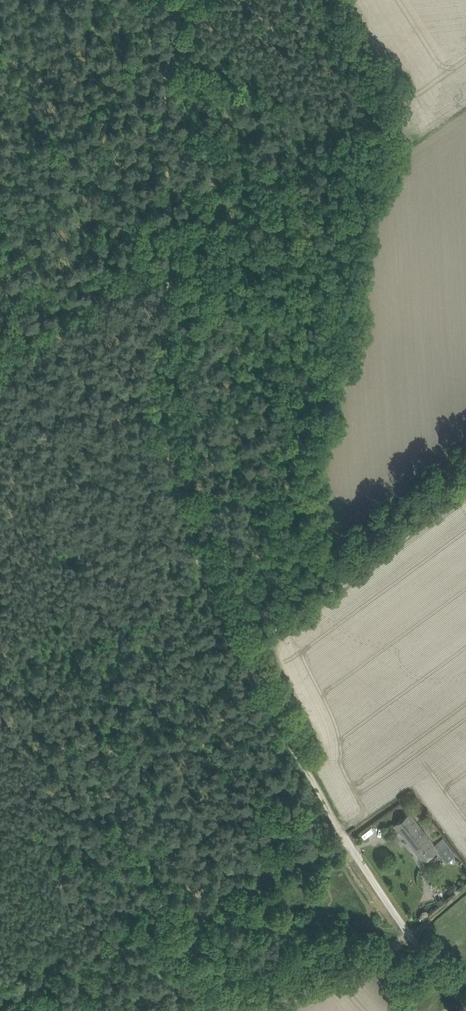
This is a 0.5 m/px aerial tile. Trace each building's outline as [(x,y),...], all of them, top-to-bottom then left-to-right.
[(410,812),(395,824),(424,862),(439,850),(410,812)]
